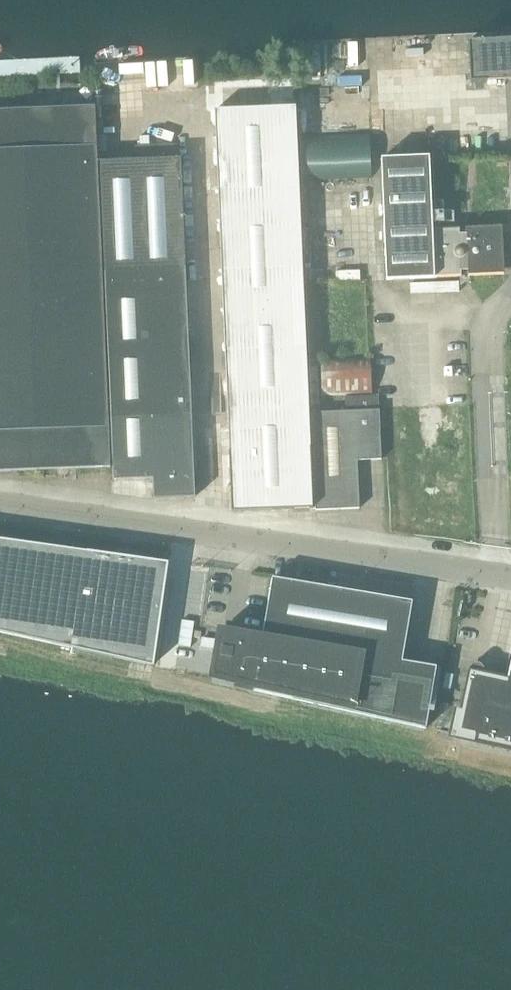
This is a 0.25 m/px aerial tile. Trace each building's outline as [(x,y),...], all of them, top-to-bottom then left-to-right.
[(470,83),(486,82),(486,80),(510,79),(510,39),(484,41),(484,40),(467,41),(470,83)] [(299,88),(301,132),(370,129),(368,85),(299,88)] [(215,110),(227,410),(228,430),(216,431),(218,465),(230,465),(230,483),(231,511),(313,508),(296,106),(215,110)] [(109,466),(94,107),(0,111),(0,471),(109,466)] [(300,137),(303,182),(371,178),(370,134),(300,137)] [(432,229),(431,219),(429,156),(381,158),(386,280),(436,278),(436,272),(498,270),(497,232),(435,235),(434,229),(432,229)] [(153,478),(154,498),(194,496),(193,484),(180,159),(100,162),(113,480),(153,478)] [(320,359),(322,396),(372,394),(370,357),(320,359)] [(344,398),(345,411),(312,413),(316,510),(358,508),(356,460),(381,459),(379,410),(378,410),(377,396),(344,398)] [(153,666),(167,562),(0,539),(0,632),(153,666)] [(253,688),(426,729),(436,666),(402,661),(412,601),(272,577),(261,641),(221,634),(219,642),(217,642),(214,661),(216,661),(214,675),(212,675),(211,677),(253,684),(253,688)] [(467,675),(454,733),(510,746),(510,661),(507,677),(482,672),(482,675),(469,675),(467,675)]
